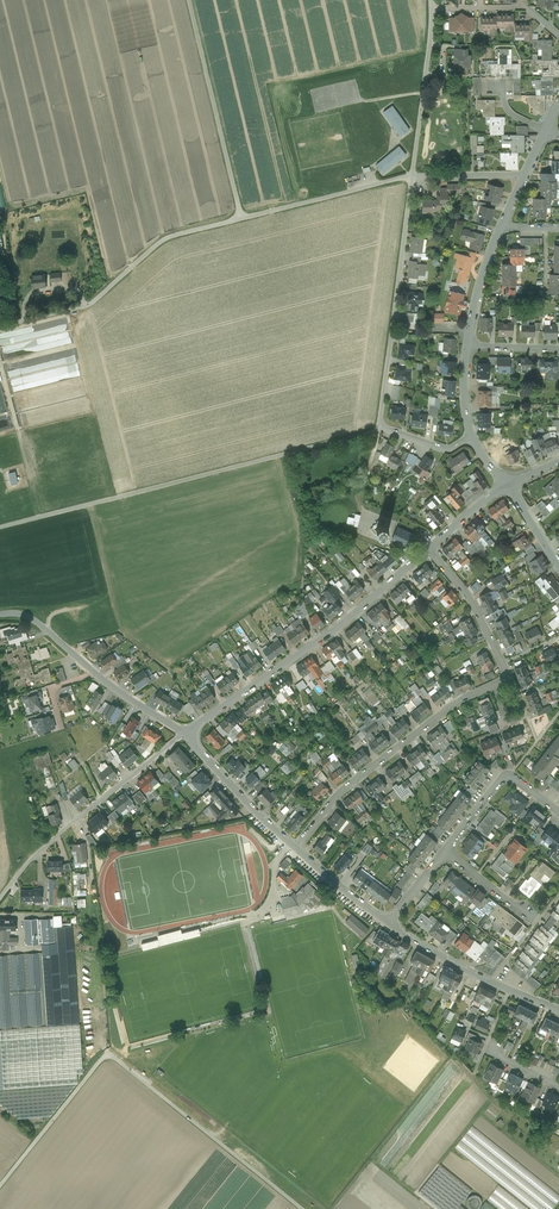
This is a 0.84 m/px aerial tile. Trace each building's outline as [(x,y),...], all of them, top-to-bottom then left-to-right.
[(513,14),(496,15),(496,17),(496,26),(506,26),(506,31),(513,31),(513,14)] [(468,16),(463,16),(463,15),(459,15),(459,16),(455,16),(455,18),(448,18),(448,31),(474,31),(474,18),(474,17),(468,17),(468,16)] [(496,17),(481,17),(481,30),(486,30),(486,27),(491,27),(491,35),(496,35),(496,26),(496,17)] [(532,24),(515,24),(515,35),(525,35),(525,41),(532,41),(532,33),(532,24)] [(538,40),(537,40),(537,48),(542,48),(542,60),(551,59),(551,40),(538,40)] [(467,49),(454,49),(454,48),(454,75),(454,74),(467,74),(467,75),(468,75),(468,68),(469,68),(469,64),(470,64),(470,60),(469,60),(469,55),(468,55),(468,49),(467,49)] [(508,49),(499,49),(499,64),(493,64),(493,61),(487,61),(487,67),(486,67),(486,70),(485,70),(485,74),(491,74),(491,76),(495,76),(495,74),(505,74),(505,69),(512,69),(520,69),(520,64),(511,64),(511,55),(508,55),(508,49)] [(531,60),(531,66),(536,66),(536,69),(543,69),(543,65),(548,65),(548,71),(542,71),(542,77),(552,77),(558,77),(558,65),(556,65),(556,59),(552,59),(551,59),(542,60),(531,60)] [(542,77),(541,77),(541,80),(536,80),(536,89),(540,89),(541,95),(544,95),(552,95),(552,77),(542,77)] [(541,95),(528,95),(528,103),(533,103),(533,113),(544,113),(544,95),(541,95)] [(494,100),(477,100),(477,108),(485,108),(485,117),(491,117),(494,117),(494,100)] [(409,129),(392,106),(384,112),(400,136),(409,129)] [(494,117),(491,117),(491,135),(502,135),(503,135),(503,122),(504,122),(504,117),(494,117)] [(525,126),(517,126),(517,135),(524,135),(527,135),(528,127),(525,126)] [(503,135),(502,135),(502,143),(509,143),(509,141),(512,141),(512,153),(517,153),(524,153),(524,135),(503,135)] [(376,165),(383,173),(406,155),(399,147),(376,165)] [(512,153),(501,153),(501,160),(508,160),(508,169),(517,169),(517,153),(512,153)] [(552,173),(541,173),(541,181),(554,181),(554,173),(552,173)] [(554,181),(541,181),(541,189),(554,189),(554,181)] [(461,184),(447,184),(447,188),(448,188),(448,192),(459,192),(461,184)] [(504,188),(491,184),(489,192),(502,195),(504,188)] [(447,188),(440,188),(440,196),(437,196),(437,200),(423,200),(423,209),(427,209),(427,213),(441,213),(441,209),(446,209),(446,203),(448,203),(448,192),(448,188),(447,188)] [(541,189),(541,198),(550,198),(558,198),(558,189),(554,189),(541,189)] [(502,195),(489,192),(487,200),(492,201),(499,203),(500,203),(502,195)] [(541,198),(533,198),(533,207),(545,207),(550,207),(550,198),(541,198)] [(485,207),(482,206),(482,207),(480,206),(477,221),(490,224),(494,209),(485,207)] [(545,207),(533,207),(533,217),(545,217),(545,207)] [(484,234),(473,232),(473,233),(463,230),(461,238),(471,241),(469,248),(480,250),(482,241),(481,241),(483,235),(484,235),(484,234)] [(423,238),(412,237),(410,251),(414,252),(421,253),(423,238)] [(471,257),(455,253),(454,258),(457,258),(456,264),(461,266),(460,268),(459,268),(459,269),(462,270),(462,274),(459,273),(456,283),(462,285),(463,281),(467,282),(469,272),(468,271),(471,262),(472,257),(471,257)] [(523,256),(510,256),(510,264),(515,264),(522,264),(523,264),(523,256)] [(430,261),(434,266),(439,263),(435,257),(430,261)] [(413,261),(409,260),(407,277),(418,278),(419,273),(425,274),(426,265),(418,264),(418,262),(413,261)] [(45,274),(31,276),(32,288),(46,287),(45,274)] [(550,274),(550,284),(558,283),(558,274),(555,274),(550,274)] [(550,284),(550,293),(558,293),(558,283),(550,284)] [(422,294),(409,292),(408,297),(407,302),(408,302),(407,311),(408,311),(407,314),(412,314),(412,310),(417,311),(419,300),(421,300),(422,294)] [(448,296),(446,305),(451,306),(449,312),(459,314),(460,308),(462,309),(464,300),(462,300),(463,294),(454,292),(453,297),(448,296)] [(444,314),(432,314),(431,322),(444,322),(444,314)] [(486,320),(481,319),(481,330),(491,331),(492,325),(492,318),(491,318),(486,317),(486,320)] [(507,325),(500,325),(500,323),(499,323),(499,336),(511,336),(512,324),(512,323),(511,323),(507,323),(507,325)] [(551,323),(550,323),(550,325),(544,325),(544,331),(543,331),(543,338),(556,338),(556,330),(556,325),(551,325),(551,323)] [(534,325),(521,325),(521,336),(534,337),(534,330),(534,325)] [(457,340),(445,338),(443,351),(455,352),(457,340)] [(415,345),(409,345),(407,344),(405,344),(400,343),(398,353),(398,355),(398,357),(398,358),(400,358),(407,359),(408,352),(414,353),(414,350),(414,349),(415,347),(415,345)] [(498,358),(497,358),(497,365),(497,368),(496,368),(496,370),(497,370),(497,372),(501,372),(501,371),(507,371),(507,373),(510,373),(510,358),(498,358)] [(527,358),(517,358),(517,369),(527,369),(527,364),(527,358)] [(441,360),(439,360),(439,366),(443,366),(442,372),(451,373),(454,373),(456,362),(449,361),(441,360)] [(558,361),(540,360),(540,368),(540,372),(545,372),(548,374),(548,378),(557,378),(558,368),(558,361)] [(490,363),(477,363),(477,378),(489,378),(489,369),(490,369),(490,364),(490,363)] [(399,365),(397,365),(396,367),(397,367),(396,369),(396,370),(396,371),(395,379),(396,379),(398,379),(400,380),(403,380),(404,380),(409,381),(410,379),(410,377),(410,373),(405,372),(406,366),(399,365)] [(455,381),(443,380),(442,388),(441,388),(441,389),(444,389),(443,394),(442,393),(442,394),(447,395),(454,395),(455,381)] [(401,386),(393,385),(392,399),(399,400),(401,386)] [(492,391),(478,390),(478,395),(480,395),(479,405),(491,405),(492,391)] [(406,408),(392,406),(390,417),(396,418),(396,417),(405,418),(406,408)] [(427,415),(412,413),(411,425),(425,426),(427,415)] [(491,414),(479,413),(479,426),(486,427),(490,427),(490,426),(491,414)] [(558,431),(558,419),(551,419),(551,426),(548,426),(548,431),(558,431)] [(453,421),(445,420),(444,425),(439,424),(438,434),(451,436),(453,421)] [(547,441),(543,443),(540,436),(536,438),(539,445),(543,454),(551,450),(547,441)] [(554,438),(547,441),(551,450),(558,447),(554,438)] [(387,442),(381,453),(380,453),(380,454),(379,459),(387,463),(389,458),(391,454),(392,454),(391,454),(395,446),(387,442)] [(535,446),(530,448),(534,458),(543,454),(539,445),(535,446)] [(409,453),(404,450),(400,459),(401,459),(405,461),(409,453)] [(514,450),(511,452),(509,450),(505,452),(510,464),(518,460),(517,456),(514,450)] [(453,459),(450,461),(455,470),(462,466),(470,461),(464,452),(453,459)] [(418,457),(409,453),(405,461),(413,465),(415,463),(418,457)] [(400,459),(391,454),(389,458),(387,463),(385,466),(389,468),(390,466),(393,467),(393,468),(395,469),(396,469),(398,465),(400,464),(401,461),(401,460),(401,459),(400,459)] [(433,460),(426,455),(419,465),(426,471),(433,460)] [(419,465),(416,464),(413,469),(426,479),(430,473),(426,471),(419,465)] [(481,476),(477,470),(473,473),(477,479),(481,476)] [(477,479),(474,481),(472,478),(466,482),(469,487),(474,494),(478,491),(487,485),(481,476),(477,479)] [(544,488),(549,494),(554,491),(558,495),(558,494),(558,479),(556,477),(544,488)] [(457,484),(451,489),(452,491),(446,496),(457,509),(464,503),(457,496),(463,491),(457,484)] [(469,487),(465,491),(469,496),(474,494),(469,487)] [(469,496),(465,491),(461,494),(466,500),(470,497),(469,496)] [(558,495),(550,502),(554,507),(558,503),(558,494),(558,495)] [(439,505),(432,497),(429,500),(436,508),(439,505)] [(502,500),(495,505),(501,514),(509,509),(502,500)] [(541,500),(535,505),(540,511),(545,506),(546,505),(541,500)] [(501,514),(495,505),(488,510),(494,519),(497,517),(501,524),(503,523),(507,528),(510,526),(506,521),(501,514)] [(540,511),(544,516),(550,511),(545,506),(540,511)] [(444,519),(434,507),(427,512),(438,525),(444,519)] [(360,515),(352,513),(351,516),(350,516),(348,516),(346,522),(348,523),(352,524),(352,526),(357,527),(360,515)] [(485,527),(478,518),(471,524),(481,536),(489,546),(494,542),(484,531),(482,532),(481,531),(485,527)] [(495,530),(489,523),(486,525),(492,532),(495,530)] [(386,525),(385,525),(385,524),(384,524),(383,524),(382,524),(381,524),(380,524),(379,525),(378,526),(378,527),(377,527),(377,528),(377,529),(377,530),(377,531),(378,532),(379,533),(380,534),(381,534),(382,535),(384,534),(385,534),(386,533),(387,532),(387,531),(388,530),(388,529),(387,528),(387,527),(387,526),(386,525)] [(481,536),(471,524),(464,530),(467,533),(465,535),(470,540),(470,539),(473,543),(480,551),(483,548),(481,545),(481,543),(478,539),(481,536)] [(414,534),(397,526),(391,540),(408,548),(414,534)] [(518,539),(515,541),(513,542),(516,547),(514,549),(516,551),(521,549),(523,547),(530,543),(528,539),(527,539),(524,535),(518,539)] [(456,538),(449,544),(456,552),(462,559),(466,563),(470,560),(460,549),(463,546),(460,544),(456,538)] [(465,540),(460,544),(463,546),(465,549),(467,548),(470,546),(470,545),(465,540)] [(480,551),(473,543),(470,545),(470,546),(475,551),(477,553),(480,551)] [(456,552),(449,544),(443,549),(450,557),(456,552)] [(470,546),(467,548),(472,554),(475,551),(470,546)] [(533,546),(525,550),(528,555),(533,551),(535,550),(533,546)] [(399,559),(376,549),(372,552),(379,560),(387,569),(399,559)] [(339,561),(344,557),(338,550),(334,554),(339,561)] [(528,555),(525,556),(527,564),(530,562),(537,557),(533,551),(528,555)] [(537,557),(530,562),(537,573),(548,566),(541,555),(537,557)] [(387,569),(379,560),(376,562),(377,563),(374,566),(381,574),(387,569)] [(433,572),(426,564),(419,569),(426,578),(433,572)] [(381,574),(374,566),(371,569),(369,568),(367,570),(375,579),(381,574)] [(426,578),(419,569),(413,575),(420,583),(426,578)] [(503,574),(492,579),(496,588),(507,583),(503,574)] [(543,575),(536,581),(538,584),(545,578),(543,575)] [(551,575),(546,579),(545,578),(538,584),(541,589),(544,587),(553,600),(558,595),(558,589),(558,587),(558,586),(551,575)] [(351,586),(344,577),(339,581),(343,585),(340,587),(344,592),(346,591),(352,599),(358,594),(351,586)] [(364,589),(356,579),(353,582),(355,583),(351,586),(358,594),(364,589)] [(477,580),(469,586),(473,593),(481,586),(477,580)] [(411,592),(403,583),(397,589),(404,597),(410,604),(412,601),(416,598),(412,593),(411,594),(410,592),(411,592)] [(341,591),(336,584),(333,586),(339,593),(341,591)] [(342,608),(334,599),(340,594),(339,593),(333,586),(327,591),(324,594),(332,603),(329,605),(336,613),(342,608)] [(426,600),(432,596),(424,587),(419,592),(426,600)] [(397,589),(390,594),(398,603),(404,597),(397,589)] [(443,597),(450,605),(458,598),(455,594),(456,594),(453,592),(451,590),(443,597)] [(489,592),(480,597),(484,604),(493,600),(489,592)] [(493,600),(484,604),(488,612),(491,611),(492,613),(496,610),(495,609),(497,608),(493,600)] [(388,611),(381,602),(374,608),(381,616),(387,623),(391,628),(392,628),(395,626),(394,625),(395,624),(392,620),(391,621),(390,621),(389,616),(386,613),(388,611)] [(305,603),(300,606),(299,605),(294,609),(293,611),(299,618),(300,618),(308,613),(305,603)] [(336,613),(329,605),(325,608),(324,607),(322,609),(330,618),(336,613)] [(381,616),(374,608),(368,614),(375,622),(379,618),(381,616)] [(514,609),(507,613),(509,617),(516,613),(514,609)] [(324,624),(316,614),(310,619),(317,629),(324,624)] [(409,626),(399,614),(393,619),(401,629),(404,627),(406,629),(409,626)] [(461,625),(454,629),(454,630),(456,634),(463,630),(473,625),(469,617),(460,622),(461,625)] [(505,617),(496,622),(499,628),(496,630),(500,638),(501,638),(510,633),(506,625),(509,624),(505,617)] [(303,624),(300,620),(298,619),(291,624),(294,629),(295,629),(301,638),(309,632),(304,625),(303,624)] [(553,619),(548,623),(553,630),(558,625),(553,619)] [(527,620),(512,628),(513,631),(518,629),(529,624),(527,620)] [(366,630),(358,622),(352,628),(359,636),(365,642),(367,640),(368,640),(369,639),(363,632),(366,630)] [(291,624),(284,629),(287,634),(288,635),(291,632),(291,631),(294,629),(291,624)] [(473,625),(463,630),(467,638),(464,639),(467,645),(477,640),(474,634),(477,633),(473,625)] [(19,628),(14,629),(14,627),(10,629),(9,627),(2,629),(4,637),(7,636),(10,644),(27,638),(25,633),(23,628),(20,630),(19,628)] [(536,627),(532,630),(531,631),(529,632),(528,631),(526,633),(525,634),(526,634),(525,634),(527,637),(528,638),(527,638),(529,642),(530,643),(531,642),(531,643),(534,641),(536,640),(539,639),(539,638),(541,637),(541,636),(540,636),(539,633),(537,628),(536,627)] [(359,636),(352,628),(346,633),(353,642),(359,636)] [(294,629),(291,631),(291,632),(288,635),(287,634),(293,643),(301,638),(295,629),(294,629)] [(518,629),(513,631),(518,641),(523,639),(518,629)] [(376,632),(375,632),(372,635),(377,641),(380,638),(376,632)] [(510,633),(501,638),(505,646),(508,644),(509,646),(514,644),(512,642),(514,641),(510,633)] [(285,649),(279,639),(277,636),(272,639),(274,642),(271,645),(277,654),(285,649)] [(337,640),(330,645),(336,654),(340,660),(345,657),(341,650),(343,649),(337,640)] [(210,650),(218,647),(215,641),(208,644),(210,650)] [(252,642),(251,641),(248,644),(252,651),(256,648),(252,642)] [(95,642),(87,648),(92,654),(91,655),(93,658),(98,655),(97,654),(100,652),(101,653),(107,648),(103,642),(100,644),(101,646),(99,647),(95,642)] [(271,645),(268,647),(266,645),(262,648),(264,650),(263,650),(270,660),(277,654),(271,645)] [(330,645),(323,649),(329,658),(336,654),(330,645)] [(21,648),(17,649),(13,651),(13,652),(10,653),(11,656),(9,656),(10,657),(8,657),(10,662),(11,662),(17,661),(19,667),(21,667),(22,669),(31,666),(29,660),(28,661),(27,657),(26,656),(25,657),(24,653),(25,652),(25,650),(26,650),(25,646),(21,648)] [(46,647),(38,650),(38,649),(35,650),(35,652),(31,654),(33,659),(40,657),(40,659),(49,657),(49,656),(48,652),(46,647)] [(360,654),(355,647),(352,650),(357,657),(360,654)] [(553,648),(542,653),(546,661),(557,657),(554,650),(553,648)] [(262,665),(255,656),(252,658),(251,657),(252,656),(249,651),(243,655),(248,661),(254,670),(262,665)] [(352,651),(347,654),(352,661),(357,657),(352,651)] [(486,652),(476,657),(480,664),(490,659),(486,652)] [(112,654),(101,662),(105,668),(109,665),(111,664),(116,660),(112,654)] [(240,667),(231,654),(227,657),(233,665),(236,670),(240,667)] [(116,660),(111,664),(114,667),(116,666),(123,661),(120,657),(116,660)] [(317,666),(311,657),(304,662),(310,671),(315,678),(318,676),(322,673),(319,668),(318,666),(317,666)] [(490,659),(480,664),(484,672),(494,667),(490,659)] [(123,661),(116,666),(118,669),(124,664),(124,665),(127,663),(124,660),(123,661)] [(254,670),(248,661),(240,667),(246,676),(254,670)] [(335,668),(330,661),(325,665),(330,672),(335,668)] [(310,671),(304,662),(297,667),(303,675),(307,673),(310,671)] [(118,669),(114,671),(119,679),(129,672),(124,665),(124,664),(118,669)] [(525,665),(523,666),(522,664),(516,666),(517,668),(515,669),(518,677),(519,677),(528,673),(525,665)] [(325,665),(319,668),(322,673),(325,677),(331,673),(330,672),(325,665)] [(22,669),(19,669),(21,678),(17,679),(19,685),(27,683),(26,682),(32,680),(31,676),(30,672),(33,671),(31,666),(22,669)] [(62,667),(56,669),(57,672),(56,672),(59,682),(66,680),(62,667)] [(48,668),(42,670),(42,671),(38,672),(39,673),(31,676),(32,679),(34,679),(35,681),(44,678),(45,682),(51,681),(49,677),(51,676),(48,668)] [(144,670),(131,679),(137,688),(147,681),(150,679),(149,677),(144,670)] [(238,681),(232,673),(230,670),(226,672),(228,676),(225,678),(231,687),(238,681)] [(492,671),(484,675),(486,679),(494,675),(492,671)] [(528,673),(519,677),(522,685),(531,682),(528,673)] [(154,674),(149,677),(150,679),(147,681),(149,684),(157,679),(154,674)] [(285,674),(278,679),(289,695),(292,693),(294,695),(294,694),(288,686),(292,684),(285,674)] [(454,682),(457,688),(458,692),(470,686),(468,680),(466,681),(465,677),(454,682)] [(231,687),(225,678),(217,683),(223,692),(231,687)] [(453,678),(448,681),(453,690),(457,688),(454,682),(453,678)] [(278,679),(271,684),(277,693),(280,691),(285,698),(286,697),(289,695),(278,679)] [(93,692),(97,685),(91,681),(87,688),(93,692)] [(415,683),(409,687),(412,692),(414,691),(418,696),(422,693),(415,683)] [(71,685),(61,688),(63,695),(73,692),(71,685)] [(444,686),(437,691),(444,700),(451,694),(444,686)] [(426,697),(430,694),(425,688),(421,691),(426,697)] [(171,689),(168,694),(176,698),(179,693),(171,689)] [(215,697),(209,689),(201,694),(207,703),(215,697)] [(103,695),(96,690),(87,704),(94,709),(103,695)] [(273,699),(267,690),(261,694),(266,701),(268,703),(273,699)] [(168,696),(160,691),(154,700),(160,703),(159,703),(162,705),(168,696)] [(444,700),(437,691),(431,696),(437,705),(444,700)] [(28,695),(22,697),(24,702),(24,701),(26,707),(31,706),(33,711),(36,711),(37,711),(37,710),(43,708),(39,697),(42,696),(40,692),(38,692),(28,695)] [(207,703),(201,694),(198,697),(194,692),(190,694),(194,699),(193,700),(196,703),(199,708),(207,703)] [(261,694),(260,692),(253,697),(259,706),(266,701),(261,694)] [(535,692),(526,695),(529,704),(539,700),(535,692)] [(183,694),(178,698),(183,704),(188,701),(188,700),(183,694)] [(70,695),(59,698),(63,712),(74,708),(70,695)] [(176,701),(168,696),(162,705),(165,707),(165,706),(171,710),(176,701)] [(412,701),(417,707),(423,702),(418,696),(415,698),(412,701)] [(253,697),(245,702),(248,705),(247,706),(245,705),(241,708),(246,716),(251,712),(253,711),(253,710),(259,706),(253,697)] [(494,712),(488,697),(477,701),(480,708),(484,716),(494,712)] [(412,701),(411,699),(410,700),(409,701),(408,700),(406,702),(406,703),(405,704),(404,704),(408,709),(408,710),(417,721),(424,716),(423,715),(417,707),(412,701)] [(539,700),(529,704),(533,712),(534,712),(534,713),(537,712),(537,711),(542,709),(542,708),(539,700)] [(311,701),(306,704),(312,714),(316,711),(311,701)] [(430,710),(424,702),(423,702),(417,707),(423,715),(430,710)] [(107,715),(112,706),(108,703),(102,712),(107,715)] [(405,704),(403,703),(399,706),(404,712),(408,710),(408,709),(404,704),(405,704)] [(109,719),(115,723),(123,710),(117,706),(116,707),(113,705),(112,706),(107,715),(106,716),(109,718),(109,719)] [(550,705),(542,708),(542,709),(537,711),(537,712),(538,716),(552,710),(550,705)] [(241,708),(235,713),(236,714),(235,715),(240,720),(240,721),(241,723),(247,717),(246,716),(241,708)] [(235,715),(233,712),(226,718),(239,732),(242,730),(242,729),(237,723),(240,721),(240,720),(235,715)] [(494,712),(484,716),(476,719),(479,725),(486,722),(487,724),(490,723),(491,724),(494,723),(494,721),(497,720),(494,712)] [(385,713),(377,719),(381,724),(388,719),(388,718),(385,713)] [(47,716),(41,718),(41,717),(37,718),(32,719),(34,726),(37,725),(39,732),(54,728),(52,721),(50,722),(48,715),(47,716)] [(363,722),(367,727),(375,721),(371,716),(363,722)] [(396,723),(391,716),(388,718),(388,719),(393,725),(389,728),(391,730),(389,731),(393,736),(394,735),(396,737),(403,732),(396,723)] [(140,722),(132,717),(123,731),(131,736),(140,722)] [(226,718),(220,724),(227,732),(230,729),(235,735),(236,735),(239,732),(226,718)] [(410,726),(403,718),(396,723),(403,732),(410,726)] [(448,719),(442,723),(449,733),(454,729),(448,719)] [(476,719),(470,721),(470,722),(467,723),(468,726),(471,725),(474,731),(480,728),(479,725),(476,719)] [(375,721),(367,727),(371,732),(377,728),(379,726),(375,721)] [(496,723),(488,727),(490,733),(499,730),(496,723)] [(227,732),(220,724),(216,728),(223,736),(227,732)] [(161,735),(147,727),(144,733),(143,735),(146,737),(143,743),(148,746),(147,749),(151,752),(156,743),(161,735)] [(367,727),(361,731),(365,736),(371,732),(367,727)] [(447,735),(441,727),(434,732),(441,740),(447,735)] [(519,727),(511,731),(515,740),(523,737),(519,727)] [(258,734),(253,729),(249,733),(253,738),(258,734)] [(225,742),(214,730),(208,736),(218,748),(225,742)] [(511,730),(502,734),(504,739),(506,744),(507,744),(515,740),(511,731),(511,730)] [(365,736),(361,731),(359,732),(360,732),(357,735),(360,739),(365,736)] [(373,735),(371,732),(365,736),(368,739),(371,740),(372,741),(369,744),(376,753),(383,747),(376,739),(373,735)] [(441,740),(434,732),(428,737),(429,739),(428,740),(430,743),(431,741),(434,745),(436,744),(441,750),(443,749),(446,747),(441,740)] [(390,742),(383,733),(376,739),(383,747),(390,742)] [(357,735),(350,740),(354,745),(361,740),(360,739),(357,735)] [(496,737),(490,740),(490,739),(488,740),(493,752),(500,749),(501,749),(499,745),(496,737)] [(296,746),(288,739),(279,748),(286,756),(296,746)] [(493,752),(488,740),(486,740),(486,741),(481,743),(485,755),(493,752)] [(555,741),(548,749),(558,756),(558,755),(558,744),(555,741)] [(230,743),(223,749),(226,753),(233,747),(230,743)] [(146,750),(141,746),(139,745),(136,747),(145,758),(151,752),(147,749),(146,750)] [(194,764),(178,747),(179,746),(178,746),(169,754),(169,755),(170,754),(185,772),(185,773),(195,764),(194,764)] [(341,755),(334,746),(330,749),(333,753),(337,758),(341,755)] [(427,755),(420,746),(413,751),(420,760),(427,755)] [(138,756),(131,747),(120,756),(119,756),(123,760),(127,765),(138,756)] [(369,757),(363,749),(356,754),(362,763),(369,757)] [(548,749),(543,756),(554,765),(558,759),(558,758),(558,756),(548,749)] [(58,755),(62,759),(67,756),(63,751),(58,755)] [(420,760),(413,751),(406,756),(408,758),(407,759),(409,763),(411,762),(412,764),(413,765),(420,760)] [(447,754),(445,756),(441,751),(439,752),(443,758),(438,762),(439,763),(449,756),(447,754)] [(35,768),(51,764),(48,752),(32,756),(35,768)] [(439,752),(434,756),(438,762),(443,758),(439,752)] [(120,756),(117,753),(114,756),(115,757),(119,763),(123,760),(119,756),(120,756)] [(350,773),(343,764),(342,764),(338,760),(339,760),(337,758),(333,753),(327,757),(331,762),(343,778),(350,773)] [(321,758),(318,754),(312,758),(316,763),(321,758)] [(362,763),(356,754),(349,759),(356,768),(362,763)] [(71,756),(65,761),(71,769),(77,764),(71,756)] [(554,765),(543,756),(536,764),(545,772),(548,774),(554,765)] [(119,763),(115,757),(111,760),(116,767),(119,764),(119,763)] [(343,778),(331,762),(327,757),(321,761),(325,767),(326,766),(331,773),(329,774),(336,783),(343,778)] [(235,762),(232,759),(225,765),(236,776),(245,768),(238,760),(235,762)] [(295,766),(288,760),(281,767),(287,774),(295,766)] [(478,760),(463,779),(471,786),(475,788),(481,780),(482,781),(484,778),(483,777),(490,769),(478,760)] [(407,770),(400,761),(393,767),(400,775),(400,776),(407,770)] [(110,765),(108,767),(105,763),(103,764),(101,764),(100,766),(99,767),(102,772),(100,774),(107,782),(117,774),(110,765)] [(545,772),(536,764),(533,768),(533,769),(531,772),(531,773),(533,775),(535,775),(540,779),(545,772)] [(49,766),(42,768),(49,791),(57,788),(49,766)] [(253,773),(253,772),(251,774),(246,778),(253,786),(259,780),(259,779),(266,772),(260,766),(253,773)] [(393,767),(386,772),(387,773),(386,774),(389,778),(390,777),(393,781),(400,775),(393,767)] [(163,774),(159,769),(155,772),(161,779),(164,776),(163,775),(163,774)] [(158,781),(150,771),(144,776),(152,786),(158,781)] [(179,782),(169,771),(166,773),(166,772),(163,774),(163,775),(164,776),(174,787),(179,782)] [(202,771),(191,780),(201,791),(206,787),(210,783),(211,782),(208,779),(209,778),(206,775),(205,775),(202,771)] [(318,776),(317,777),(323,783),(327,779),(322,771),(318,776)] [(423,776),(419,771),(415,774),(419,779),(423,776)] [(415,774),(409,778),(413,783),(419,779),(415,774)] [(549,775),(545,781),(549,784),(553,778),(549,775)] [(152,786),(144,776),(137,782),(146,792),(152,786)] [(317,777),(313,782),(317,786),(321,782),(323,784),(323,783),(317,777)] [(386,786),(379,777),(373,782),(379,791),(386,786)] [(321,782),(317,786),(316,786),(314,788),(314,790),(312,793),(319,799),(322,795),(323,795),(324,794),(324,792),(326,791),(328,789),(323,784),(321,782)] [(379,791),(373,782),(366,788),(372,797),(374,795),(379,801),(384,798),(379,791)] [(266,788),(261,783),(255,789),(260,794),(266,788)] [(406,789),(401,784),(397,787),(396,785),(392,787),(403,800),(404,799),(403,798),(404,795),(408,792),(406,789)] [(223,793),(217,786),(210,793),(216,800),(223,793)] [(275,797),(266,788),(260,794),(258,796),(267,805),(275,797)] [(81,790),(70,798),(77,807),(87,799),(81,790)] [(146,798),(140,790),(136,793),(143,801),(146,798)] [(364,799),(357,790),(350,796),(357,804),(364,799)] [(472,795),(466,790),(463,793),(470,798),(472,795)] [(528,802),(516,793),(515,795),(510,791),(504,799),(510,804),(512,801),(517,804),(512,811),(517,815),(518,815),(523,808),(528,802)] [(133,802),(125,792),(118,797),(127,807),(133,802)] [(463,793),(461,792),(457,798),(466,805),(471,799),(470,798),(463,793)] [(143,801),(136,793),(132,796),(139,804),(143,801)] [(223,793),(216,800),(222,806),(222,807),(230,799),(229,799),(223,793)] [(357,804),(350,796),(343,801),(350,810),(352,808),(357,815),(355,816),(359,821),(366,816),(362,811),(357,804)] [(127,807),(118,797),(112,802),(120,812),(127,807)] [(210,802),(205,797),(202,800),(208,806),(211,803),(212,803),(211,801),(210,802)] [(466,805),(457,798),(455,800),(453,799),(452,801),(450,799),(449,801),(452,804),(461,811),(466,805)] [(309,812),(296,801),(292,807),(295,810),(284,822),(287,824),(293,830),(309,812)] [(239,810),(232,802),(220,813),(214,807),(211,810),(219,818),(222,816),(223,817),(228,813),(230,815),(234,812),(235,813),(239,810)] [(57,803),(51,805),(54,813),(58,811),(59,811),(57,803)] [(461,811),(452,804),(447,810),(457,817),(458,816),(459,814),(461,811)] [(197,805),(192,810),(195,813),(200,808),(197,805)] [(285,806),(280,811),(284,814),(289,809),(285,806)] [(547,818),(534,807),(523,819),(528,823),(531,819),(540,826),(547,818)] [(457,817),(447,810),(443,815),(452,823),(453,822),(455,820),(457,817)] [(497,814),(491,810),(477,828),(487,836),(490,832),(489,831),(495,823),(499,826),(504,820),(503,819),(497,815),(497,814)] [(54,813),(49,814),(52,825),(62,822),(58,811),(54,813)] [(351,818),(345,811),(342,816),(346,819),(348,821),(351,818)] [(108,822),(100,812),(94,817),(102,827),(108,822)] [(342,816),(336,812),(329,822),(328,822),(338,829),(346,819),(342,816)] [(118,821),(111,813),(107,816),(114,824),(118,821)] [(452,823),(443,815),(438,821),(438,822),(440,823),(446,828),(447,829),(448,829),(452,823)] [(102,827),(94,817),(87,822),(95,832),(102,827)] [(551,828),(549,831),(547,829),(545,832),(541,837),(543,838),(546,841),(547,840),(551,843),(549,846),(550,847),(555,850),(558,845),(558,834),(551,828)] [(480,838),(473,833),(466,842),(468,843),(463,849),(471,856),(474,852),(475,853),(483,842),(484,841),(480,838)] [(90,834),(86,836),(90,845),(97,844),(90,834)] [(322,841),(319,839),(314,848),(321,854),(322,854),(323,851),(327,845),(326,844),(331,837),(327,834),(322,841)] [(430,837),(427,834),(422,840),(432,848),(437,842),(436,841),(430,837)] [(526,848),(515,839),(510,844),(512,845),(504,854),(514,862),(515,863),(515,862),(514,861),(519,855),(520,856),(526,848)] [(432,848),(422,840),(417,846),(427,854),(432,848)] [(85,842),(72,844),(74,862),(87,861),(85,842)] [(371,849),(365,845),(361,851),(367,855),(371,849)] [(555,850),(551,855),(555,859),(554,859),(558,863),(558,845),(555,850)] [(427,854),(417,846),(413,852),(423,860),(427,854)] [(423,860),(413,852),(408,858),(411,861),(417,866),(418,866),(423,860)] [(504,854),(502,852),(491,866),(504,876),(506,872),(508,873),(512,867),(511,866),(514,862),(504,854)] [(345,854),(334,866),(344,874),(355,862),(345,854)] [(290,864),(284,859),(280,865),(285,870),(290,864)] [(62,860),(48,860),(48,870),(62,871),(62,863),(62,860)] [(69,862),(65,863),(62,863),(62,871),(72,871),(69,862)] [(543,862),(537,869),(535,867),(530,874),(531,875),(538,881),(544,873),(550,878),(555,871),(543,862)] [(408,866),(406,865),(403,868),(411,875),(414,871),(413,871),(408,866)] [(296,869),(287,878),(281,872),(277,877),(290,889),(302,875),(296,869)] [(354,879),(353,879),(359,884),(366,875),(360,871),(358,873),(354,879)] [(460,878),(452,871),(443,883),(451,889),(460,878)] [(372,880),(366,875),(359,884),(366,889),(372,880)] [(531,875),(527,881),(525,880),(519,888),(529,896),(535,888),(537,889),(541,883),(538,881),(531,875)] [(508,877),(503,883),(506,886),(511,880),(508,877)] [(465,883),(460,880),(461,878),(460,878),(451,889),(450,890),(456,895),(455,896),(461,901),(462,901),(472,887),(466,882),(465,883)] [(48,879),(48,904),(71,904),(71,896),(56,896),(56,879),(48,879)] [(378,885),(372,880),(366,889),(372,894),(378,885)] [(308,883),(304,888),(302,887),(298,892),(299,893),(297,895),(294,892),(291,896),(280,899),(283,908),(284,908),(291,906),(291,909),(290,911),(291,915),(302,912),(306,908),(309,910),(313,906),(316,908),(320,904),(323,906),(328,901),(319,893),(308,883)] [(73,885),(73,895),(86,895),(85,889),(79,889),(78,884),(73,885)] [(384,889),(378,885),(372,894),(378,898),(384,889)] [(400,889),(396,887),(391,894),(387,899),(392,903),(401,891),(400,889)] [(477,888),(476,890),(472,887),(462,901),(467,905),(471,900),(477,905),(484,897),(485,895),(477,888)] [(34,890),(21,890),(21,899),(33,900),(33,897),(38,897),(38,888),(34,888),(34,890)] [(391,894),(384,889),(378,898),(384,903),(387,899),(391,894)] [(497,904),(490,898),(489,901),(484,897),(477,905),(473,911),(478,915),(482,910),(489,915),(490,913),(497,904)] [(76,898),(76,907),(85,906),(85,898),(76,898)] [(426,905),(420,901),(416,905),(422,910),(426,905)] [(509,913),(497,904),(490,913),(497,918),(494,921),(500,925),(509,913)] [(283,908),(285,917),(291,915),(290,911),(291,909),(291,906),(284,908),(283,908)] [(558,908),(555,911),(553,910),(550,914),(551,915),(557,920),(558,921),(558,909),(558,908)] [(430,919),(421,913),(415,921),(428,931),(437,920),(432,916),(430,919)] [(523,924),(509,913),(500,925),(496,930),(501,934),(506,928),(514,935),(517,931),(522,924),(523,924)] [(369,930),(351,915),(346,921),(363,937),(369,930)] [(0,955),(0,1041),(1,1041),(3,1087),(77,1083),(77,1073),(83,1072),(80,1024),(79,1024),(73,925),(54,927),(53,918),(38,919),(39,944),(39,945),(42,944),(42,952),(0,955)] [(38,918),(24,919),(26,945),(39,944),(38,919),(38,918)] [(442,924),(437,920),(428,931),(441,941),(445,937),(448,932),(440,926),(442,924)] [(0,922),(0,949),(9,949),(9,944),(17,944),(18,938),(9,938),(9,929),(18,929),(18,922),(0,922)] [(522,924),(517,931),(520,934),(523,930),(525,926),(522,924)] [(543,926),(541,925),(542,926),(539,929),(537,927),(534,932),(537,934),(537,933),(546,940),(548,938),(549,939),(552,935),(553,935),(554,935),(549,931),(543,926)] [(373,930),(367,937),(368,937),(372,940),(373,940),(377,932),(373,930)] [(380,930),(373,942),(381,946),(387,934),(380,930)] [(449,930),(448,932),(445,937),(448,940),(454,933),(449,930)] [(454,933),(448,940),(451,942),(457,936),(454,933)] [(546,940),(537,933),(537,934),(534,937),(531,935),(528,939),(531,941),(540,948),(541,948),(543,945),(544,946),(547,942),(548,943),(549,943),(546,940)] [(387,934),(381,946),(384,948),(381,953),(384,955),(388,948),(394,938),(387,934)] [(467,939),(462,935),(459,938),(455,943),(455,944),(465,952),(474,940),(469,936),(467,939)] [(457,936),(451,942),(454,945),(455,944),(455,943),(459,938),(457,936)] [(394,938),(388,948),(391,950),(395,952),(394,953),(401,957),(404,953),(405,954),(407,949),(399,945),(401,942),(394,938)] [(484,949),(474,940),(465,952),(476,960),(479,955),(484,949)] [(540,948),(531,941),(528,944),(526,942),(523,947),(526,948),(535,956),(536,956),(538,953),(539,954),(542,950),(543,951),(544,951),(541,948),(540,948)] [(492,947),(488,944),(484,949),(487,952),(482,958),(493,966),(502,955),(492,947)] [(535,956),(526,948),(523,952),(521,950),(518,954),(520,956),(521,956),(530,964),(533,961),(534,962),(537,958),(538,959),(539,958),(536,956),(535,956)] [(484,949),(479,955),(482,958),(487,952),(484,949)] [(428,957),(416,951),(411,961),(419,965),(415,972),(418,974),(428,957)] [(388,957),(384,955),(383,958),(380,964),(378,967),(383,969),(389,957),(388,957)] [(530,964),(521,956),(520,956),(518,959),(516,958),(513,962),(516,964),(519,966),(521,969),(524,971),(527,973),(528,974),(528,973),(526,971),(528,969),(529,970),(532,966),(533,967),(534,966),(530,964)] [(435,960),(428,957),(418,974),(422,976),(425,969),(429,971),(435,960)] [(403,965),(397,961),(393,968),(399,972),(403,965)] [(445,966),(440,977),(446,980),(442,987),(446,989),(455,972),(448,968),(445,966)] [(410,969),(405,981),(412,985),(418,974),(415,972),(410,969)] [(374,978),(369,971),(364,974),(371,984),(375,980),(374,978)] [(462,975),(455,972),(446,989),(449,991),(449,990),(450,989),(453,991),(456,986),(462,975)] [(429,973),(426,979),(429,981),(427,984),(430,985),(432,983),(436,976),(429,973)] [(488,989),(480,985),(476,993),(473,999),(481,1003),(483,999),(484,999),(488,989)] [(449,991),(446,989),(442,995),(441,997),(448,1001),(453,992),(449,990),(449,991)] [(496,993),(488,989),(484,999),(486,1000),(484,1004),(489,1007),(496,993)] [(519,1004),(516,1009),(509,1006),(507,1010),(514,1014),(520,1017),(525,1007),(519,1004)] [(525,1007),(520,1017),(523,1018),(526,1020),(531,1010),(525,1007)] [(450,1011),(446,1009),(442,1016),(446,1018),(450,1011)] [(537,1013),(531,1010),(526,1020),(529,1021),(532,1023),(537,1013)] [(476,1016),(470,1013),(467,1019),(473,1022),(476,1016)] [(546,1017),(540,1029),(539,1028),(536,1034),(540,1035),(539,1038),(542,1040),(544,1037),(547,1030),(552,1020),(546,1017)] [(480,1020),(478,1019),(475,1027),(486,1031),(489,1024),(487,1023),(480,1020)] [(558,1023),(552,1020),(547,1030),(550,1032),(553,1033),(558,1023)] [(466,1030),(457,1026),(453,1034),(452,1037),(461,1041),(466,1030)] [(441,1036),(442,1033),(439,1031),(435,1037),(443,1041),(445,1038),(441,1036)] [(474,1040),(470,1038),(469,1040),(466,1048),(476,1053),(481,1043),(474,1040)] [(503,1048),(510,1051),(513,1043),(506,1040),(503,1048)] [(503,1069),(491,1064),(484,1077),(496,1083),(498,1078),(503,1069)] [(522,1079),(511,1073),(507,1082),(505,1086),(515,1091),(514,1095),(522,1079)] [(498,1078),(496,1083),(494,1087),(496,1088),(498,1089),(502,1080),(498,1078)] [(502,1080),(498,1089),(503,1091),(505,1086),(507,1082),(502,1080)] [(529,1082),(522,1097),(533,1102),(533,1103),(536,1097),(541,1088),(540,1088),(529,1083),(529,1082)] [(0,1088),(0,1103),(3,1103),(3,1107),(7,1107),(8,1110),(13,1110),(13,1113),(17,1113),(18,1117),(51,1115),(77,1083),(0,1088)] [(549,1092),(543,1104),(553,1109),(558,1098),(558,1097),(549,1092)] [(472,1126),(455,1147),(532,1208),(551,1208),(558,1199),(558,1195),(472,1126)] [(546,1147),(538,1158),(558,1175),(558,1158),(546,1147)] [(440,1165),(419,1192),(440,1208),(464,1208),(459,1205),(471,1190),(440,1165)] [(498,1185),(487,1199),(499,1208),(529,1208),(498,1185)]
